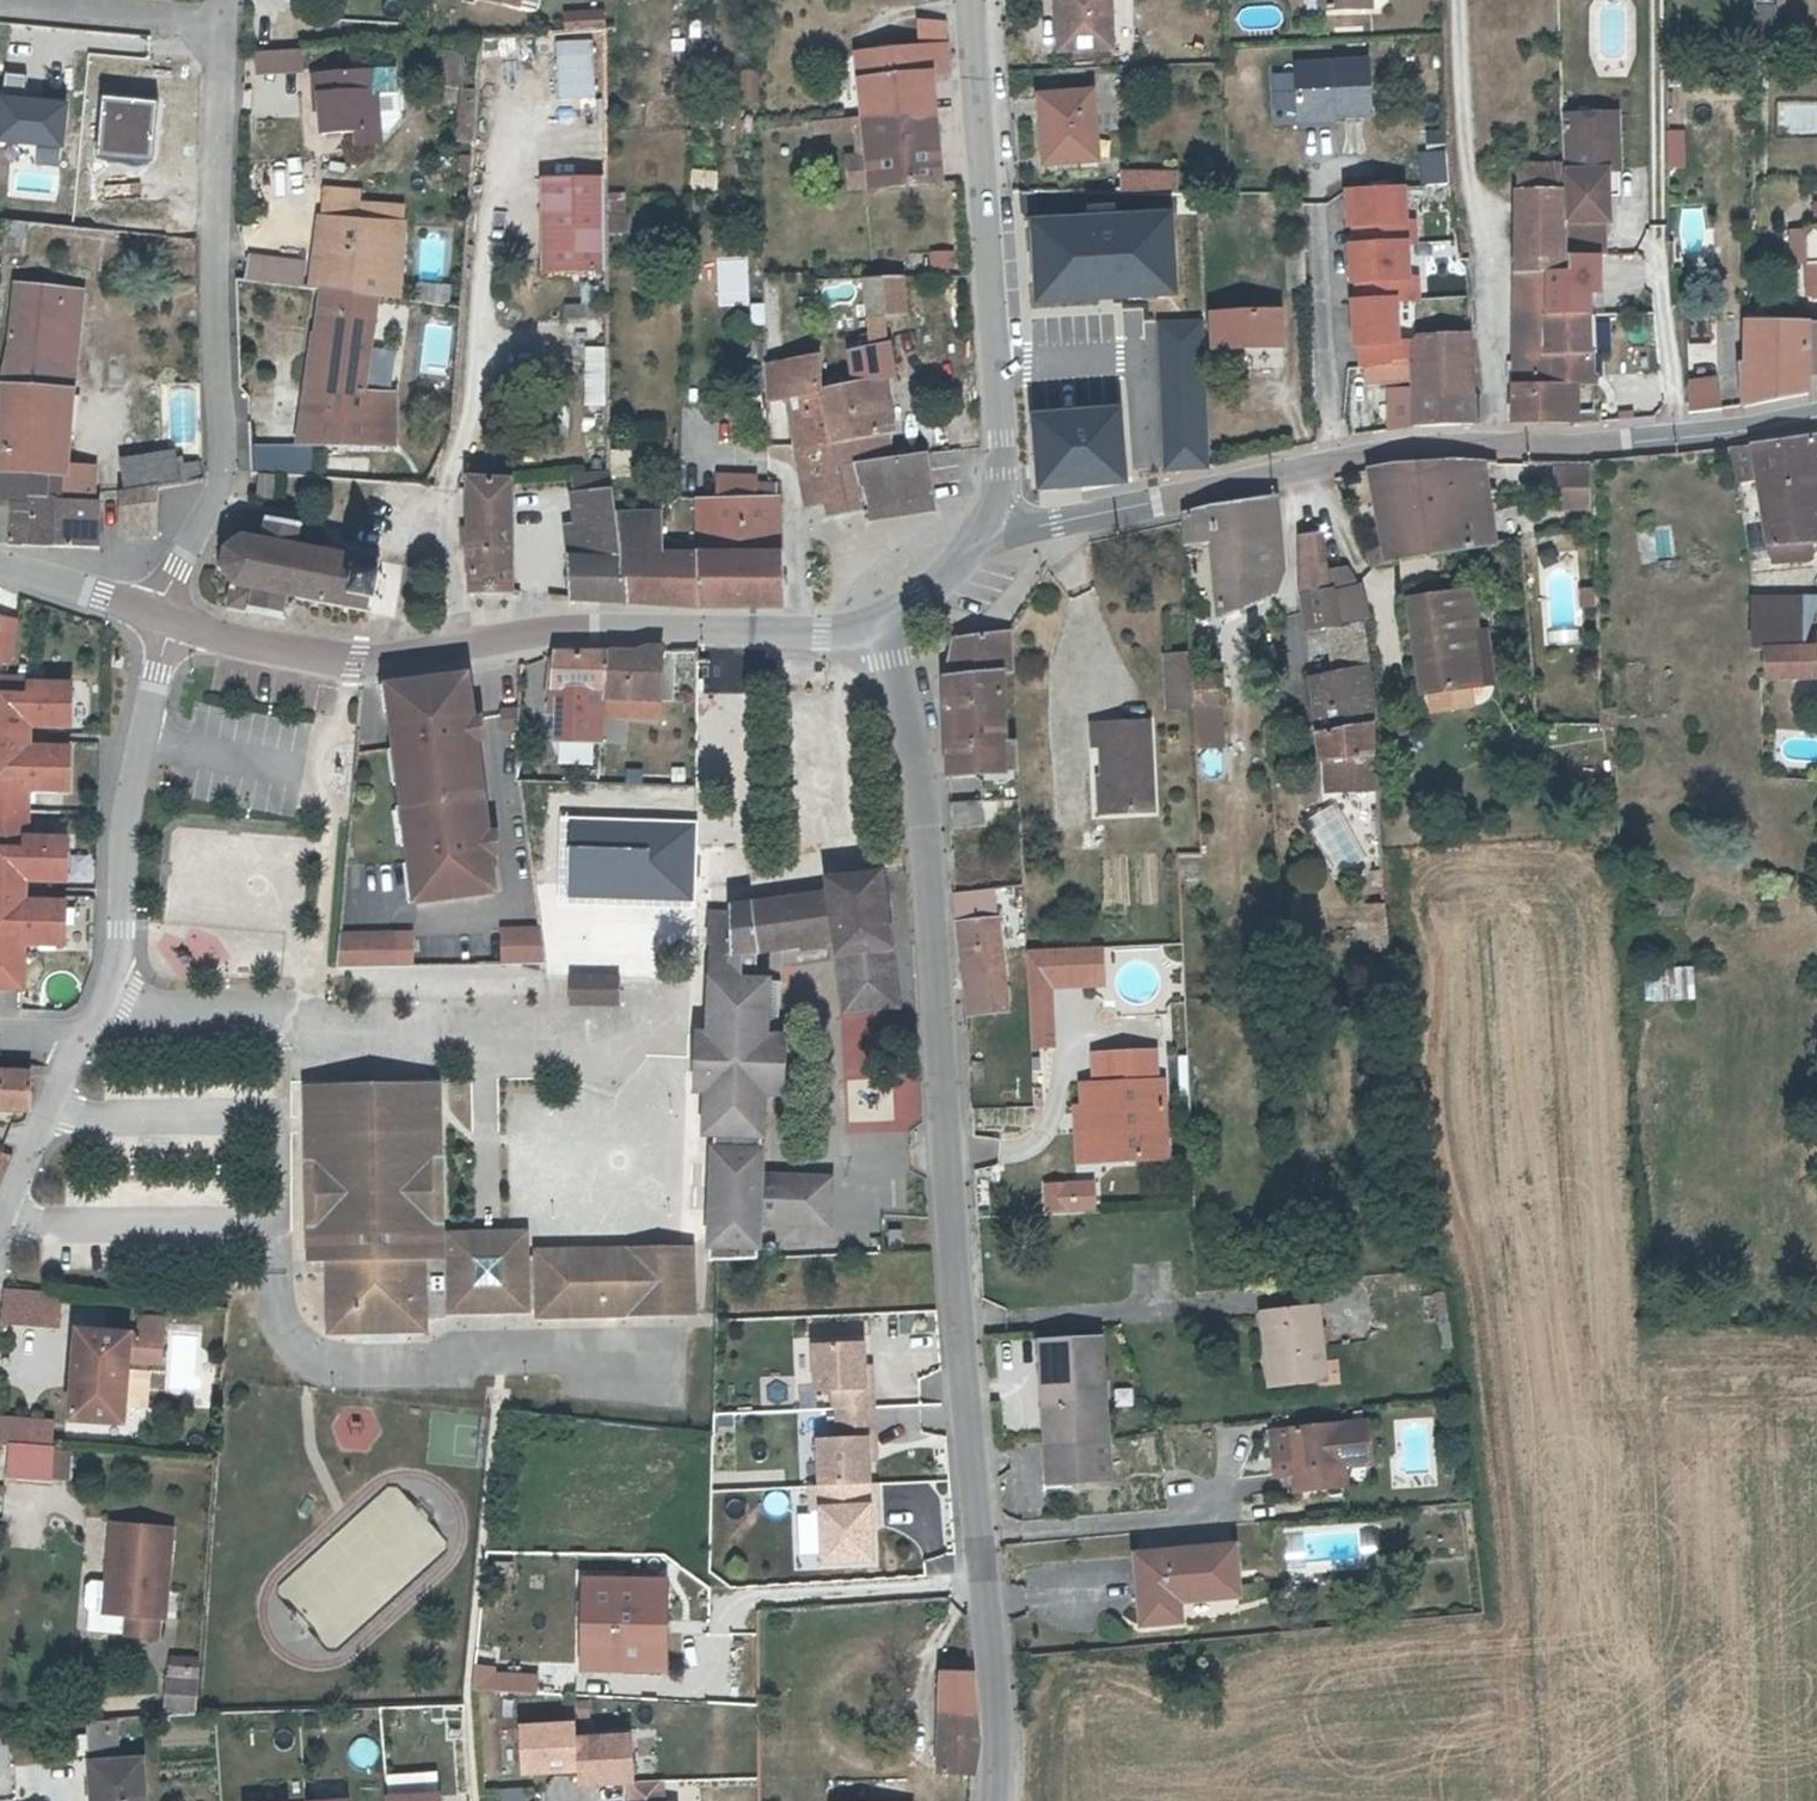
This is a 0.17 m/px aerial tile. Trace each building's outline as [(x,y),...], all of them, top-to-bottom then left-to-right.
[(475,4),(517,16),(521,0),(476,0),(475,4)] [(1085,42),(1134,40),(1132,0),(1083,0),(1085,42)] [(1775,5),(1769,5),(1756,5),(1755,48),(1774,49),(1775,5)] [(569,20),(570,36),(608,34),(608,18),(569,20)] [(916,51),(946,48),(944,25),(916,22),(916,51)] [(555,43),(555,100),(591,100),(591,43),(555,43)] [(865,122),(933,114),(931,78),(948,76),(946,48),(916,51),(892,52),(892,46),(873,48),(873,54),(858,55),(865,122)] [(253,51),(252,116),(298,117),(299,78),(300,78),(300,52),(253,51)] [(461,85),(462,52),(432,51),(432,84),(461,85)] [(1384,53),(1311,56),(1313,113),(1386,110),(1384,53)] [(385,72),(309,76),(310,97),(315,96),(316,137),(343,136),(372,135),(382,135),(392,124),(391,94),(386,94),(385,72)] [(1091,92),(1043,94),(1046,161),(1093,159),(1091,92)] [(933,114),(865,122),(871,191),(939,185),(933,114)] [(1605,190),(1605,196),(1617,196),(1615,114),(1561,115),(1561,118),(1561,125),(1604,123),(1605,147),(1610,147),(1611,172),(1599,173),(1599,190),(1605,190)] [(809,122),(811,145),(854,143),(853,119),(809,122)] [(850,192),(871,191),(865,122),(855,131),(857,159),(846,160),(850,192)] [(1604,123),(1561,125),(1562,164),(1565,256),(1595,256),(1603,256),(1602,220),(1606,220),(1605,196),(1605,190),(1599,190),(1599,173),(1611,172),(1610,147),(1605,147),(1604,123)] [(1662,131),(1664,168),(1685,167),(1683,130),(1662,131)] [(372,135),(343,136),(343,148),(373,147),(372,135)] [(1565,268),(1565,256),(1562,164),(1515,165),(1513,268),(1541,268),(1565,269),(1565,268)] [(1175,170),(1126,171),(1126,190),(1175,189),(1175,170)] [(1361,239),(1407,241),(1416,240),(1415,218),(1407,218),(1407,177),(1345,177),(1347,219),(1361,219),(1361,239)] [(545,290),(605,290),(604,286),(605,272),(604,242),(604,229),(603,197),(544,198),(545,290)] [(1171,214),(1034,220),(1037,296),(1174,290),(1171,214)] [(311,285),(319,286),(380,292),(401,294),(404,220),(318,216),(311,285)] [(1813,231),(1798,230),(1798,260),(1813,261),(1813,231)] [(1407,241),(1361,239),(1349,240),(1351,278),(1363,278),(1364,297),(1352,298),(1354,344),(1366,344),(1368,367),(1385,367),(1388,361),(1405,362),(1412,363),(1412,345),(1393,345),(1393,299),(1415,300),(1416,277),(1407,277),(1407,241)] [(240,255),(238,277),(289,283),(292,261),(240,255)] [(1589,354),(1588,315),(1585,315),(1585,294),(1595,293),(1595,256),(1565,256),(1565,268),(1565,269),(1541,268),(1541,356),(1551,357),(1551,358),(1551,385),(1572,385),(1575,386),(1589,386),(1589,354)] [(1513,268),(1511,362),(1511,377),(1511,384),(1510,420),(1574,422),(1575,415),(1572,385),(1551,385),(1551,358),(1551,357),(1541,356),(1541,268),(1513,268)] [(911,316),(909,280),(866,282),(870,350),(866,351),(852,353),(855,387),(822,393),(824,399),(824,403),(825,405),(826,409),(834,444),(840,469),(840,470),(843,469),(893,462),(888,383),(895,382),(894,347),(891,347),(889,318),(911,316)] [(79,288),(14,284),(13,297),(2,297),(0,325),(8,326),(0,385),(0,389),(3,389),(2,419),(10,420),(10,444),(1,445),(1,472),(15,473),(13,497),(57,499),(57,502),(61,502),(62,470),(65,389),(73,390),(79,288)] [(362,412),(365,389),(380,292),(319,286),(315,329),(328,330),(325,382),(311,381),(308,417),(362,412)] [(1155,315),(1107,318),(1111,385),(1160,382),(1155,315)] [(1278,315),(1210,319),(1212,354),(1280,349),(1278,315)] [(1808,372),(1808,322),(1745,322),(1744,369),(1740,369),(1742,405),(1763,402),(1766,401),(1807,393),(1808,375),(1808,372)] [(1808,322),(1808,372),(1816,371),(1816,322),(1808,322)] [(1198,323),(1163,324),(1168,464),(1204,463),(1198,323)] [(328,330),(315,329),(311,381),(325,382),(328,330)] [(1412,368),(1410,368),(1409,392),(1409,400),(1469,397),(1468,390),(1465,338),(1412,337),(1412,345),(1412,363),(1412,368)] [(606,407),(604,346),(581,347),(583,407),(606,407)] [(806,507),(825,503),(823,485),(821,473),(840,470),(840,469),(834,444),(826,409),(825,405),(824,403),(824,399),(822,393),(822,381),(822,360),(767,369),(768,399),(788,400),(805,507),(806,507)] [(1368,367),(1364,367),(1366,382),(1391,379),(1388,361),(1385,367),(1368,367)] [(1388,361),(1391,379),(1406,377),(1405,362),(1388,361)] [(1716,410),(1721,409),(1717,385),(1682,389),(1682,414),(1691,413),(1700,412),(1716,410)] [(308,417),(304,417),(302,445),(391,441),(394,392),(365,389),(362,412),(308,417)] [(1409,400),(1409,392),(1392,392),(1393,426),(1410,426),(1409,400)] [(1470,426),(1469,397),(1409,400),(1410,426),(1410,428),(1446,427),(1470,426)] [(1117,410),(1037,415),(1042,485),(1122,479),(1117,410)] [(1815,513),(1808,459),(1810,458),(1811,462),(1816,461),(1816,436),(1771,443),(1763,444),(1733,448),(1738,483),(1758,481),(1767,550),(1768,550),(1770,565),(1813,559),(1811,545),(1816,543),(1816,533),(1815,513)] [(125,495),(158,489),(184,484),(179,458),(119,469),(125,495)] [(840,470),(821,473),(823,485),(825,503),(863,496),(866,509),(930,500),(926,458),(893,462),(843,469),(840,470)] [(1811,462),(1810,458),(1808,459),(1815,513),(1816,512),(1816,461),(1811,462)] [(1493,548),(1478,462),(1472,461),(1450,462),(1430,463),(1408,465),(1369,470),(1383,542),(1367,546),(1371,567),(1493,548)] [(1555,462),(1555,473),(1590,474),(1590,463),(1579,462),(1568,462),(1555,462)] [(61,502),(92,503),(92,471),(62,470),(61,502)] [(13,497),(15,473),(1,472),(0,472),(0,497),(13,497)] [(272,496),(274,475),(274,473),(262,472),(261,474),(260,496),(272,496)] [(572,597),(628,601),(624,582),(618,546),(612,514),(611,508),(605,472),(572,475),(572,477),(573,493),(576,493),(581,553),(568,553),(572,597)] [(1591,497),(1590,474),(1555,473),(1555,496),(1591,497)] [(698,498),(701,556),(779,553),(777,512),(776,499),(776,483),(757,483),(755,475),(718,475),(718,498),(698,498)] [(468,517),(469,537),(469,539),(469,544),(470,581),(470,592),(511,590),(511,482),(446,477),(445,483),(445,485),(467,487),(468,517)] [(121,534),(155,534),(158,489),(125,495),(122,495),(121,534)] [(1591,497),(1555,496),(1556,510),(1591,511),(1591,497)] [(13,497),(0,497),(0,546),(14,546),(84,548),(96,548),(97,503),(92,503),(61,502),(57,502),(57,499),(13,497)] [(1253,502),(1209,511),(1210,544),(1210,547),(1219,619),(1273,598),(1280,572),(1271,499),(1253,502)] [(1210,544),(1209,511),(1180,517),(1182,548),(1210,544)] [(659,512),(612,514),(618,546),(624,582),(628,601),(658,604),(689,606),(706,606),(727,606),(782,605),(782,604),(781,594),(779,553),(701,556),(665,557),(659,512)] [(232,583),(227,605),(250,611),(250,609),(280,617),(285,596),(370,611),(378,561),(323,550),(325,538),(298,532),(299,524),(266,518),(263,539),(242,535),(223,549),(220,568),(232,583)] [(1325,573),(1317,536),(1301,539),(1301,565),(1301,595),(1330,592),(1325,573)] [(1331,596),(1356,592),(1351,573),(1325,573),(1330,592),(1331,596)] [(1330,592),(1301,595),(1305,629),(1338,627),(1331,596),(1330,592)] [(1356,592),(1331,596),(1338,627),(1360,624),(1366,624),(1356,592)] [(1474,688),(1467,636),(1476,635),(1471,593),(1411,602),(1423,695),(1474,688)] [(1804,646),(1816,610),(1816,605),(1756,606),(1756,651),(1763,651),(1763,648),(1804,646)] [(6,662),(12,622),(0,620),(0,661),(6,662)] [(1483,686),(1482,675),(1476,635),(1467,636),(1474,688),(1483,686)] [(1012,671),(1010,636),(953,641),(943,679),(1001,678),(1001,671),(1012,671)] [(626,698),(626,718),(655,719),(659,648),(644,648),(633,652),(606,653),(604,698),(626,698)] [(1816,677),(1816,649),(1806,650),(1802,650),(1768,651),(1768,679),(1802,677),(1816,677)] [(1189,676),(1191,701),(1191,706),(1219,703),(1219,674),(1214,674),(1212,650),(1195,651),(1197,675),(1189,676)] [(606,653),(553,654),(550,716),(559,717),(558,741),(601,741),(604,698),(606,653)] [(1165,656),(1168,704),(1168,707),(1191,706),(1191,701),(1189,676),(1189,667),(1188,654),(1165,656)] [(386,683),(381,684),(385,711),(390,710),(395,749),(405,748),(410,781),(399,782),(402,807),(412,806),(417,843),(407,845),(414,902),(495,893),(490,852),(487,833),(475,739),(472,718),(466,673),(463,674),(449,676),(424,680),(386,683)] [(1368,674),(1311,679),(1321,761),(1328,760),(1330,789),(1378,785),(1375,758),(1371,694),(1368,674)] [(1802,677),(1802,689),(1816,689),(1816,677),(1802,677)] [(1001,678),(943,679),(944,700),(945,715),(946,745),(947,773),(977,773),(1016,772),(1015,744),(1003,745),(1001,678)] [(0,680),(0,810),(24,811),(25,790),(66,791),(67,750),(41,749),(41,755),(26,754),(27,720),(41,721),(41,727),(67,727),(68,686),(28,685),(28,681),(0,680)] [(619,718),(626,718),(626,698),(604,698),(601,741),(601,743),(618,744),(619,718)] [(1219,703),(1191,706),(1194,748),(1220,746),(1219,703)] [(479,717),(472,718),(475,739),(482,738),(479,717)] [(1093,747),(1100,747),(1104,812),(1152,809),(1147,723),(1092,726),(1093,747)] [(1017,801),(1016,772),(977,773),(978,801),(983,801),(1017,801)] [(949,819),(950,828),(985,828),(983,801),(978,801),(948,803),(949,809),(949,819)] [(20,983),(21,948),(21,944),(62,945),(63,904),(37,903),(37,909),(22,908),(23,874),(38,875),(37,881),(63,881),(65,840),(24,839),(24,818),(0,817),(0,983),(20,983)] [(494,832),(487,833),(490,852),(497,852),(494,832)] [(692,876),(692,851),(673,851),(673,876),(692,876)] [(827,894),(729,908),(729,913),(708,916),(707,946),(711,945),(707,1036),(695,1036),(692,1094),(703,1094),(701,1137),(711,1138),(709,1263),(759,1260),(760,1223),(761,1180),(762,1097),(763,1082),(781,1083),(783,1039),(778,1039),(780,983),(759,982),(760,951),(834,942),(836,955),(888,949),(878,874),(825,881),(827,894)] [(1002,1011),(996,894),(951,895),(951,901),(952,903),(953,916),(955,932),(959,958),(959,964),(960,970),(961,972),(963,988),(965,1003),(965,1011),(1002,1011)] [(1368,950),(1383,950),(1381,920),(1367,921),(1368,950)] [(540,929),(502,930),(502,964),(541,963),(545,962),(543,954),(540,929)] [(390,935),(337,936),(336,968),(391,966),(390,935)] [(888,949),(836,955),(843,1015),(895,1008),(888,949)] [(1096,949),(1088,950),(1089,983),(1098,983),(1096,949)] [(1089,983),(1088,950),(1023,953),(1023,955),(1026,1031),(1027,1048),(1047,1047),(1045,985),(1089,983)] [(1641,969),(1643,1003),(1694,1000),(1692,967),(1641,969)] [(620,973),(571,975),(572,998),(621,996),(620,973)] [(1082,1107),(1085,1160),(1165,1156),(1162,1078),(1156,1078),(1154,1053),(1091,1054),(1093,1081),(1082,1082),(1082,1107)] [(31,1110),(32,1073),(0,1072),(0,1110),(31,1110)] [(849,1082),(851,1125),(920,1121),(917,1078),(849,1082)] [(763,1082),(762,1097),(781,1098),(781,1083),(763,1082)] [(302,1260),(308,1260),(306,1111),(317,1112),(318,1102),(326,1097),(338,1094),(352,1091),(358,1091),(369,1090),(382,1091),(396,1092),(408,1095),(422,1099),(422,1110),(432,1111),(434,1238),(440,1238),(437,1084),(301,1086),(302,1260)] [(448,1309),(533,1307),(533,1318),(683,1314),(681,1254),(620,1255),(620,1262),(595,1263),(595,1248),(533,1249),(533,1255),(523,1255),(513,1254),(452,1255),(452,1252),(450,1246),(448,1242),(445,1238),(440,1238),(434,1238),(432,1111),(422,1110),(422,1099),(408,1095),(396,1092),(382,1091),(369,1090),(358,1091),(352,1091),(338,1094),(326,1097),(318,1102),(317,1112),(306,1111),(308,1260),(321,1259),(323,1332),(356,1332),(355,1321),(388,1320),(388,1331),(421,1330),(421,1319),(441,1318),(448,1309)] [(1085,1160),(1082,1107),(1074,1108),(1075,1160),(1085,1160)] [(12,1157),(0,1153),(0,1187),(12,1157)] [(831,1181),(761,1180),(760,1223),(830,1225),(831,1181)] [(1065,1194),(1049,1195),(1049,1209),(1065,1208),(1065,1194)] [(452,1255),(513,1254),(523,1255),(522,1230),(515,1230),(489,1230),(445,1231),(445,1238),(448,1242),(450,1246),(452,1252),(452,1255)] [(905,1232),(890,1232),(890,1250),(905,1250),(905,1232)] [(681,1254),(683,1314),(691,1314),(688,1247),(595,1248),(595,1263),(620,1262),(620,1255),(681,1254)] [(60,1293),(7,1288),(4,1305),(2,1323),(56,1329),(60,1293)] [(1252,1313),(1254,1335),(1267,1335),(1271,1385),(1315,1381),(1308,1309),(1252,1313)] [(80,1332),(71,1421),(124,1426),(130,1362),(164,1364),(168,1323),(142,1321),(141,1338),(80,1332)] [(19,1328),(18,1386),(51,1387),(53,1329),(19,1328)] [(1257,1386),(1271,1385),(1267,1335),(1254,1335),(1257,1386)] [(1047,1443),(1106,1441),(1100,1336),(1042,1339),(1047,1443)] [(879,1406),(876,1340),(819,1341),(820,1391),(833,1390),(833,1406),(879,1406)] [(795,1440),(803,1443),(812,1422),(759,1397),(737,1444),(783,1465),(795,1440)] [(0,1419),(0,1448),(28,1450),(70,1453),(72,1425),(0,1419)] [(1367,1423),(1287,1431),(1291,1475),(1291,1492),(1345,1487),(1344,1468),(1370,1466),(1367,1423)] [(1279,1476),(1291,1475),(1287,1431),(1275,1432),(1279,1476)] [(795,1440),(783,1465),(791,1469),(803,1443),(795,1440)] [(1106,1441),(1047,1443),(1049,1481),(1108,1480),(1106,1441)] [(70,1453),(28,1450),(25,1479),(43,1481),(42,1486),(65,1487),(66,1481),(84,1483),(86,1454),(70,1453)] [(169,1531),(110,1527),(108,1585),(91,1585),(86,1590),(85,1610),(89,1615),(129,1617),(128,1635),(159,1636),(160,1617),(165,1618),(169,1531)] [(1181,1600),(1240,1596),(1238,1549),(1140,1556),(1145,1625),(1181,1622),(1181,1600)] [(661,1621),(662,1586),(586,1584),(586,1585),(586,1625),(586,1667),(646,1669),(645,1622),(661,1621)] [(128,1635),(129,1617),(89,1615),(88,1632),(128,1635)] [(645,1622),(646,1669),(662,1669),(661,1621),(645,1622)] [(197,1659),(172,1657),(171,1673),(196,1675),(197,1659)] [(493,1668),(474,1666),(472,1689),(491,1692),(493,1668)] [(940,1769),(973,1774),(978,1730),(977,1727),(976,1723),(974,1698),(971,1672),(944,1671),(940,1769)] [(196,1675),(171,1673),(168,1711),(194,1713),(196,1675)] [(588,1772),(588,1732),(588,1717),(526,1720),(527,1775),(588,1772)] [(114,1719),(102,1720),(88,1721),(91,1757),(117,1755),(114,1719)] [(629,1783),(645,1782),(642,1730),(588,1732),(588,1772),(588,1784),(629,1783)] [(90,1765),(93,1800),(145,1800),(143,1760),(90,1765)] [(667,1781),(645,1782),(629,1783),(630,1800),(667,1800),(667,1781)] [(450,1793),(390,1794),(390,1800),(450,1800),(450,1793)]
